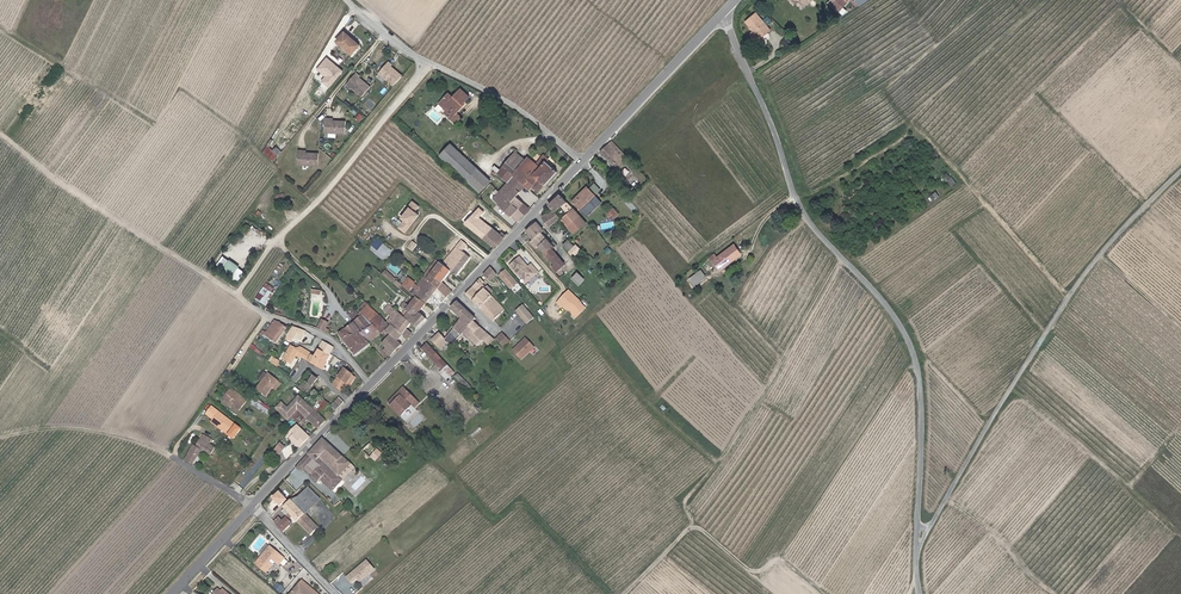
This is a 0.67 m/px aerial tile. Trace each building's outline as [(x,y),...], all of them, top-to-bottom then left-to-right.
[(843,0),(832,0),(828,4),(835,10),(844,1),(843,0)] [(768,30),(754,12),(744,20),(751,30),(748,33),(754,40),(768,30)] [(359,43),(344,30),(336,39),(351,53),(359,43)] [(327,56),(317,69),(325,75),(321,80),(331,88),(344,70),(327,56)] [(392,61),(388,58),(378,70),(393,82),(401,72),(390,63),(392,61)] [(361,88),(367,81),(358,74),(359,72),(355,69),(346,80),(359,91),(361,88)] [(370,84),(367,81),(361,88),(359,91),(362,93),(370,84)] [(471,96),(462,88),(454,97),(450,92),(440,102),(447,109),(444,111),(456,122),(462,116),(457,111),(471,96)] [(345,133),(346,121),(331,120),(331,117),(325,117),(324,132),(345,133)] [(524,142),(518,137),(514,141),(520,146),(524,142)] [(626,154),(613,139),(600,151),(614,166),(626,154)] [(449,143),(437,155),(477,192),(488,180),(449,143)] [(274,161),(279,154),(267,145),(262,152),(274,161)] [(318,165),(319,153),(304,152),(304,150),(298,149),(297,164),(318,165)] [(504,186),(493,199),(511,216),(512,216),(517,222),(524,215),(520,212),(522,211),(522,210),(520,208),(524,203),(516,196),(525,185),(530,190),(534,186),(539,191),(546,184),(547,184),(558,172),(546,161),(549,158),(545,155),(537,164),(534,167),(529,163),(529,162),(526,159),(518,152),(512,154),(510,158),(508,157),(505,160),(507,161),(503,165),(504,166),(494,177),(504,186)] [(630,159),(626,154),(614,166),(618,170),(630,159)] [(537,164),(529,157),(526,159),(529,162),(529,163),(534,167),(537,164)] [(596,190),(590,183),(587,185),(594,192),(596,190)] [(597,196),(588,187),(572,201),(581,210),(590,202),(596,196),(597,196)] [(555,211),(556,212),(567,203),(560,195),(550,204),(555,211)] [(601,201),(596,196),(590,202),(595,207),(601,201)] [(406,233),(421,214),(417,211),(421,206),(413,199),(399,217),(403,220),(398,226),(406,233)] [(529,207),(524,203),(520,208),(522,210),(522,211),(524,213),(529,207)] [(615,207),(607,212),(611,219),(619,214),(615,207)] [(562,219),(569,227),(580,217),(573,209),(562,219)] [(500,235),(472,211),(457,228),(485,252),(500,235)] [(556,212),(555,211),(544,216),(549,225),(560,217),(556,212)] [(586,223),(580,217),(569,227),(575,233),(586,223)] [(533,239),(542,232),(544,230),(537,221),(526,230),(533,239)] [(553,245),(542,232),(533,239),(531,241),(536,247),(538,246),(554,264),(552,266),(556,271),(565,264),(552,247),(553,245)] [(465,240),(459,236),(452,245),(458,249),(465,240)] [(371,246),(378,250),(384,241),(376,237),(371,246)] [(575,244),(569,238),(564,243),(570,250),(569,250),(573,254),(574,252),(576,254),(582,248),(577,243),(575,244)] [(452,245),(440,262),(449,270),(454,273),(467,256),(458,249),(452,245)] [(735,255),(728,246),(708,262),(715,271),(735,255)] [(234,274),(233,278),(238,281),(246,270),(223,255),(217,264),(234,274)] [(528,267),(519,258),(510,267),(517,274),(518,273),(520,275),(524,279),(524,281),(529,279),(534,275),(535,276),(539,273),(531,265),(528,267)] [(441,281),(449,270),(440,262),(438,261),(426,277),(434,284),(438,278),(441,281)] [(396,277),(402,272),(394,262),(388,267),(396,277)] [(498,273),(492,266),(485,273),(492,280),(498,273)] [(701,268),(689,278),(696,286),(708,276),(701,268)] [(394,277),(384,269),(381,273),(391,281),(394,277)] [(512,277),(506,269),(502,273),(508,280),(513,277),(512,277)] [(571,277),(579,285),(585,278),(577,271),(571,277)] [(535,276),(534,275),(529,279),(524,281),(526,284),(535,276)] [(434,284),(426,277),(425,277),(417,286),(407,278),(402,285),(407,290),(424,303),(435,287),(436,286),(434,284)] [(444,283),(441,281),(438,278),(434,284),(436,286),(435,287),(439,290),(444,283)] [(465,294),(473,301),(485,287),(481,283),(483,280),(481,278),(465,294)] [(451,289),(444,283),(439,290),(445,296),(451,289)] [(481,308),(493,295),(494,295),(489,291),(492,288),(488,284),(485,287),(473,301),(481,308)] [(259,297),(264,300),(272,289),(267,285),(259,297)] [(272,289),(264,300),(268,303),(276,292),(272,289)] [(418,311),(424,303),(407,290),(404,294),(407,296),(400,304),(407,310),(411,305),(418,311)] [(581,302),(571,291),(559,303),(562,307),(563,306),(567,309),(569,306),(571,308),(571,309),(571,310),(574,312),(578,317),(587,309),(582,304),(581,302)] [(493,295),(481,308),(494,321),(505,310),(493,295)] [(366,302),(364,300),(356,308),(359,311),(366,302)] [(462,318),(446,340),(449,343),(452,347),(458,339),(463,332),(473,321),(476,318),(466,308),(458,301),(451,308),(462,318)] [(365,328),(356,317),(337,333),(353,354),(368,343),(367,342),(378,331),(382,335),(386,331),(387,332),(392,325),(381,316),(366,302),(359,311),(357,313),(359,315),(363,318),(365,317),(370,322),(365,328)] [(532,315),(521,302),(514,308),(525,322),(532,315)] [(392,325),(400,332),(400,333),(405,328),(410,322),(395,310),(388,303),(383,310),(390,316),(389,317),(384,313),(381,316),(392,325)] [(407,310),(400,304),(395,310),(410,322),(416,328),(426,318),(418,311),(411,305),(407,310)] [(359,315),(356,317),(365,328),(370,322),(365,317),(363,318),(359,315)] [(326,320),(319,317),(315,326),(322,329),(326,320)] [(273,342),(284,327),(278,323),(279,322),(274,320),(265,333),(263,331),(260,335),(262,336),(263,335),(273,342)] [(479,327),(473,321),(463,332),(477,346),(482,341),(482,340),(482,339),(475,332),(479,327)] [(390,334),(394,338),(400,332),(392,325),(387,332),(390,334)] [(296,326),(294,326),(288,334),(294,336),(301,340),(306,331),(296,326)] [(487,334),(479,327),(475,332),(482,339),(487,334)] [(411,333),(405,328),(400,333),(406,338),(411,333)] [(510,341),(502,333),(496,339),(503,347),(510,341)] [(401,344),(394,338),(390,334),(385,338),(382,342),(386,346),(383,350),(389,356),(401,344)] [(441,350),(449,343),(446,340),(441,334),(433,341),(441,350)] [(482,340),(482,341),(488,346),(493,340),(487,334),(482,339),(482,340)] [(533,346),(524,336),(510,349),(519,359),(533,346)] [(323,341),(314,356),(311,354),(311,353),(300,346),(298,349),(291,345),(283,358),(290,362),(296,354),(320,369),(333,347),(323,341)] [(427,355),(432,350),(426,343),(421,349),(427,355)] [(445,379),(452,372),(432,350),(427,355),(440,370),(438,372),(445,379)] [(345,368),(338,377),(347,383),(353,374),(345,368)] [(265,393),(277,378),(267,370),(255,386),(265,393)] [(306,390),(316,375),(308,370),(302,378),(303,379),(299,385),(306,390)] [(356,377),(353,374),(347,383),(350,385),(356,377)] [(472,386),(462,376),(459,379),(469,390),(472,386)] [(347,383),(338,377),(333,383),(342,390),(347,383)] [(247,399),(231,387),(228,391),(230,393),(224,401),(231,406),(232,404),(240,409),(247,399)] [(393,403),(404,414),(411,407),(414,410),(419,405),(403,389),(396,396),(398,398),(393,403)] [(323,396),(316,391),(309,401),(314,406),(323,396)] [(313,407),(297,392),(286,404),(281,410),(286,415),(294,406),(293,405),(294,404),(306,414),(313,407)] [(344,402),(339,397),(332,404),(337,409),(344,402)] [(281,410),(286,404),(283,402),(278,408),(281,410)] [(400,417),(404,414),(393,403),(390,406),(400,417)] [(242,428),(212,406),(206,414),(214,419),(212,422),(221,428),(222,426),(231,433),(230,434),(235,438),(242,428)] [(324,418),(313,407),(306,414),(305,415),(306,416),(316,426),(324,418)] [(310,437),(297,424),(288,434),(300,446),(303,442),(304,443),(310,437)] [(231,433),(222,426),(221,428),(230,434),(231,433)] [(213,439),(203,434),(196,445),(194,444),(186,459),(194,464),(203,449),(217,458),(240,472),(245,463),(211,443),(213,439)] [(350,463),(323,438),(308,454),(315,460),(322,467),(311,478),(318,484),(322,480),(333,491),(342,480),(338,476),(350,463)] [(376,444),(372,441),(363,451),(371,459),(376,453),(379,450),(377,448),(374,446),(376,444)] [(284,446),(279,442),(273,449),(279,453),(284,446)] [(315,460),(308,454),(295,468),(304,472),(315,460)] [(321,499),(309,487),(300,496),(303,498),(304,497),(314,506),(321,499)] [(299,507),(306,514),(310,510),(314,506),(304,497),(303,498),(300,496),(294,502),(292,501),(285,508),(286,509),(291,515),(299,507)] [(289,517),(284,521),(279,526),(284,533),(293,524),(290,521),(293,517),(311,536),(319,527),(311,519),(306,514),(299,507),(291,515),(289,517)] [(350,513),(345,508),(342,511),(347,516),(350,513)] [(316,515),(310,510),(306,514),(311,519),(316,515)] [(275,522),(279,526),(284,521),(280,518),(275,522)] [(283,558),(269,545),(254,563),(265,572),(271,564),(267,561),(270,558),(278,564),(283,558)] [(372,570),(364,561),(344,578),(349,584),(355,580),(358,582),(372,570)] [(331,566),(328,563),(321,569),(325,572),(331,567),(331,566)] [(300,579),(297,583),(310,593),(318,593),(300,579)] [(297,583),(288,593),(310,593),(297,583)]
